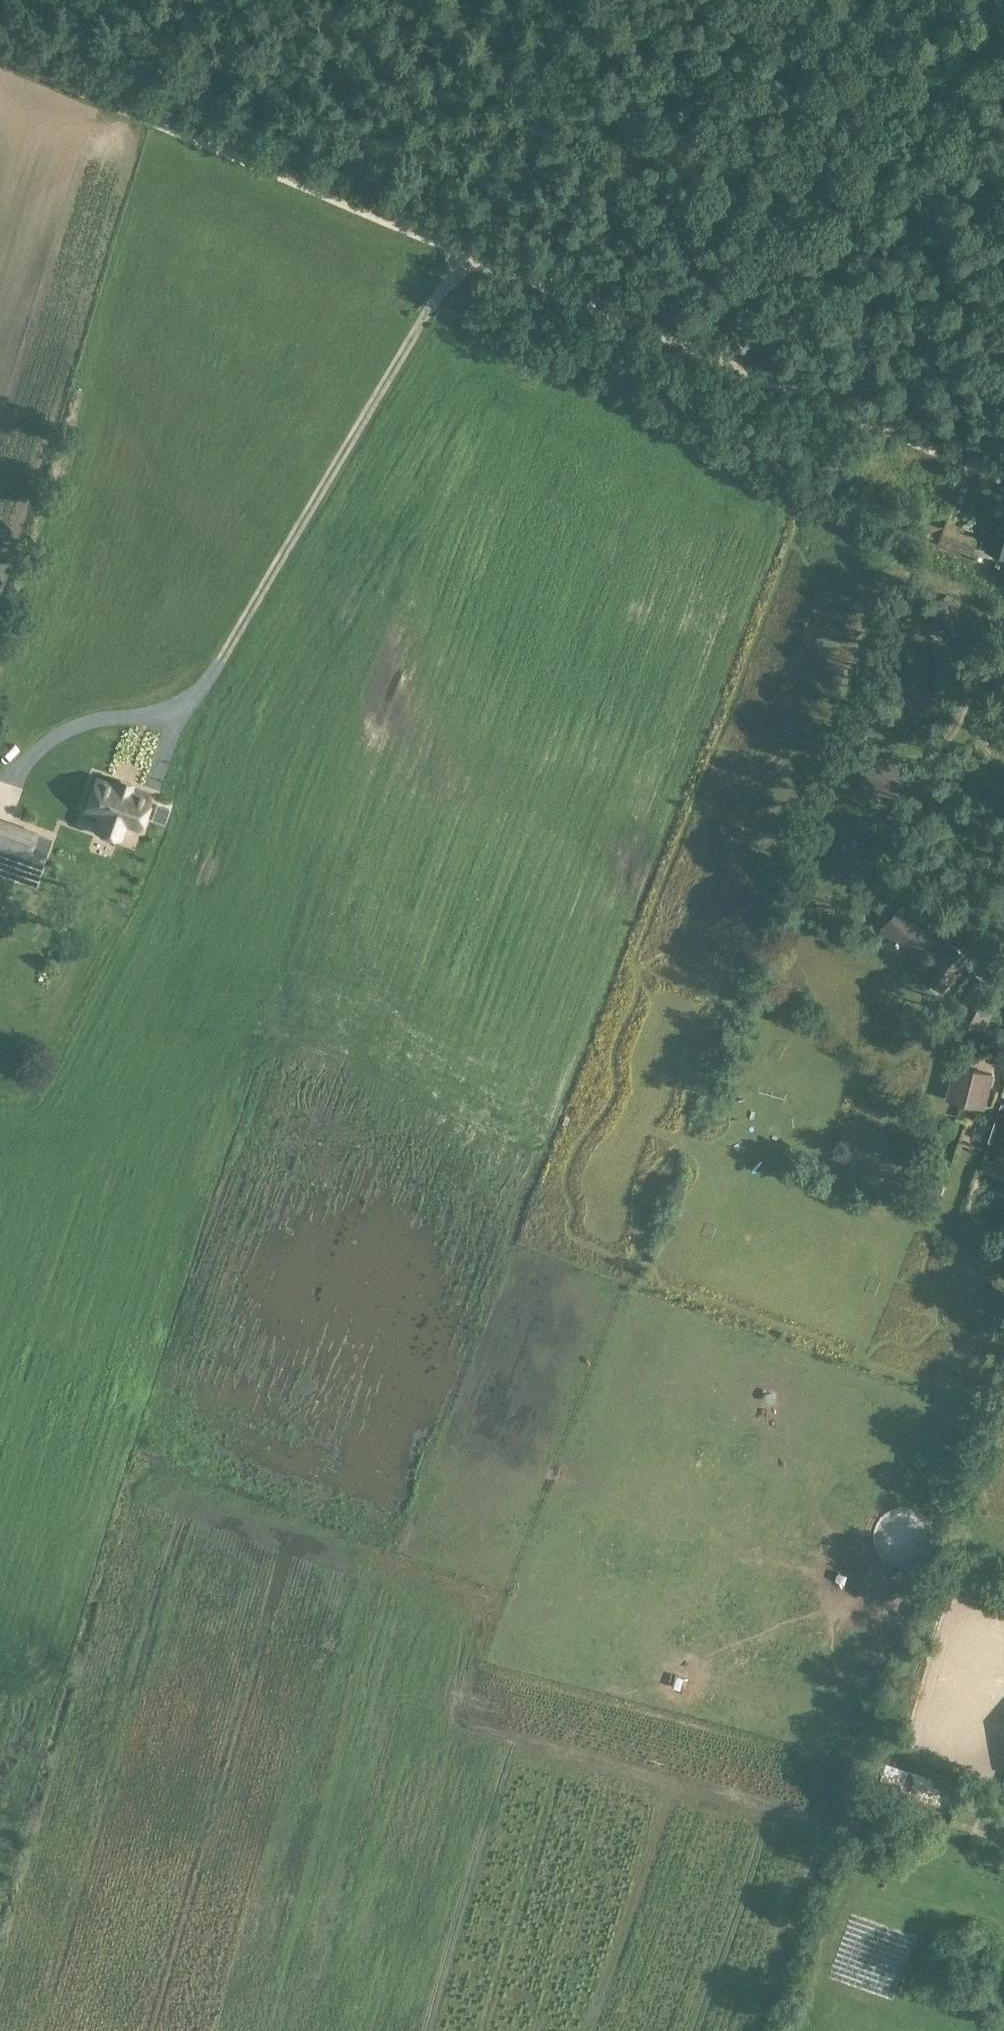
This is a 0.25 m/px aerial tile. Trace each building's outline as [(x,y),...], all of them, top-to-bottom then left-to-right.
[(1003,555),(1003,521),(995,518),(986,550),(1003,555)] [(943,526),(937,543),(972,556),(979,538),(956,529),(958,526),(946,522),(944,526),(943,526)] [(944,634),(945,635),(967,620),(966,619),(965,619),(948,596),(949,595),(948,594),(927,610),(927,611),(928,611),(945,634),(944,634)] [(1003,747),(1003,723),(996,723),(998,748),(1000,747),(1000,749),(1003,749),(1003,747)] [(96,829),(119,837),(124,822),(139,827),(150,797),(130,790),(118,786),(97,779),(86,809),(101,814),(96,829)] [(9,824),(1,847),(28,856),(36,834),(9,824)] [(877,851),(841,833),(829,858),(838,863),(836,867),(852,875),(854,871),(865,876),(877,851)] [(913,916),(902,906),(882,927),(916,960),(935,940),(912,917),(913,916)] [(967,956),(950,944),(924,980),(941,992),(967,956)] [(973,974),(965,991),(966,992),(958,1010),(968,1017),(985,1025),(996,1002),(983,995),(989,983),(973,974)] [(957,1063),(948,1098),(983,1107),(992,1072),(957,1063)] [(1003,1156),(1003,1105),(1002,1104),(990,1139),(999,1142),(996,1153),(1003,1156)] [(944,1817),(955,1786),(887,1761),(876,1792),(944,1817)]
